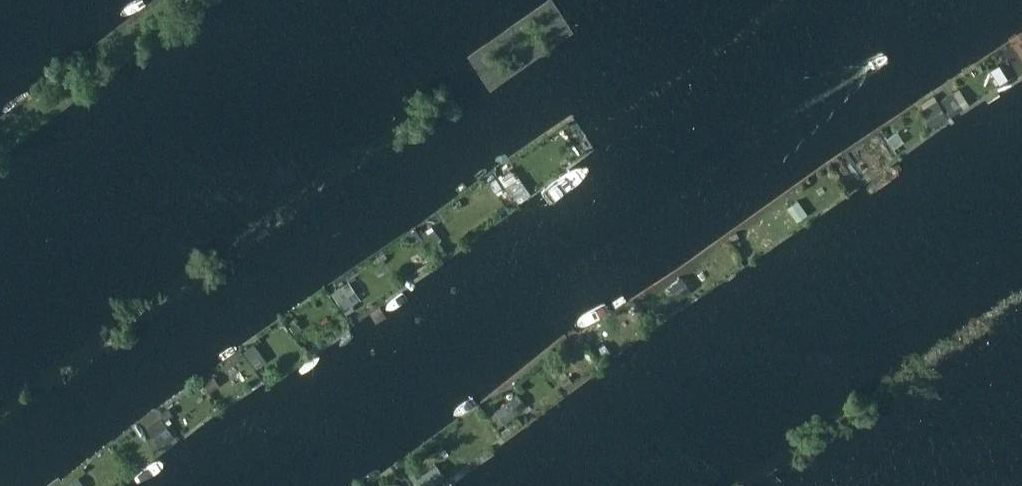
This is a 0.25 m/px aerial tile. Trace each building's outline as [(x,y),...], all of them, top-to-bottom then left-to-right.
[(953,93),(941,101),(951,115),(963,107),(953,93)] [(937,101),(922,110),(933,126),(947,117),(937,101)] [(510,169),(500,177),(507,185),(517,179),(510,169)] [(517,179),(507,185),(518,202),(528,195),(517,179)] [(794,204),(788,207),(797,220),(803,217),(794,204)] [(431,227),(420,234),(428,246),(437,240),(440,239),(431,227)] [(415,229),(410,233),(415,241),(421,237),(415,229)] [(736,232),(730,236),(733,240),(739,236),(736,232)] [(437,240),(428,246),(436,258),(445,252),(437,240)] [(682,278),(671,286),(680,298),(691,289),(682,278)] [(348,282),(333,292),(346,313),(353,308),(351,304),(360,298),(348,282)] [(296,322),(290,326),(295,332),(300,328),(296,322)] [(254,344),(244,351),(250,360),(260,353),(254,344)] [(604,344),(599,348),(606,356),(610,353),(604,344)] [(213,376),(203,383),(209,391),(219,384),(213,376)] [(568,376),(561,381),(565,386),(572,382),(568,376)] [(517,394),(488,417),(497,428),(526,405),(517,394)] [(168,409),(161,413),(165,419),(172,415),(168,409)] [(160,420),(149,429),(161,444),(172,435),(160,420)] [(418,478),(424,485),(427,485),(439,478),(432,468),(418,478)] [(66,485),(84,485),(78,478),(66,485)]
